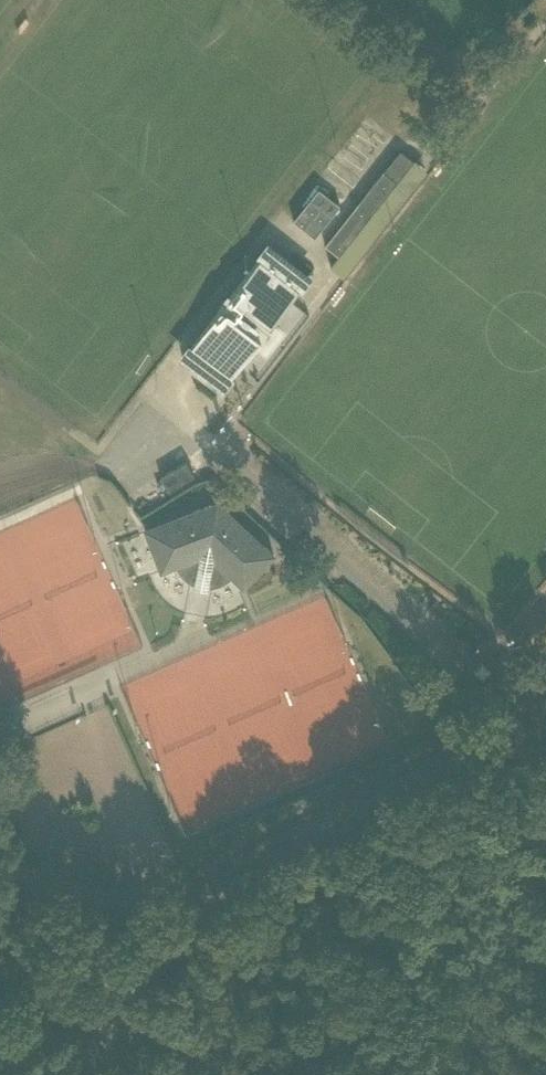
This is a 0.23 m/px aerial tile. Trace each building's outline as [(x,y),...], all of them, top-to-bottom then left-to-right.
[(414,159),(397,181),(383,170),(325,245),(338,256),(330,266),(341,275),(425,168),(414,159)] [(294,219),(315,235),(339,204),(319,187),(294,219)] [(280,329),(272,323),(308,277),(268,246),(182,357),(222,387),(258,342),(265,347),(280,329)] [(185,461),(160,476),(169,491),(194,476),(185,461)] [(274,554),(217,501),(145,529),(161,571),(200,556),(213,559),(243,586),(274,554)] [(482,679),(490,671),(482,663),(474,672),(482,679)]
